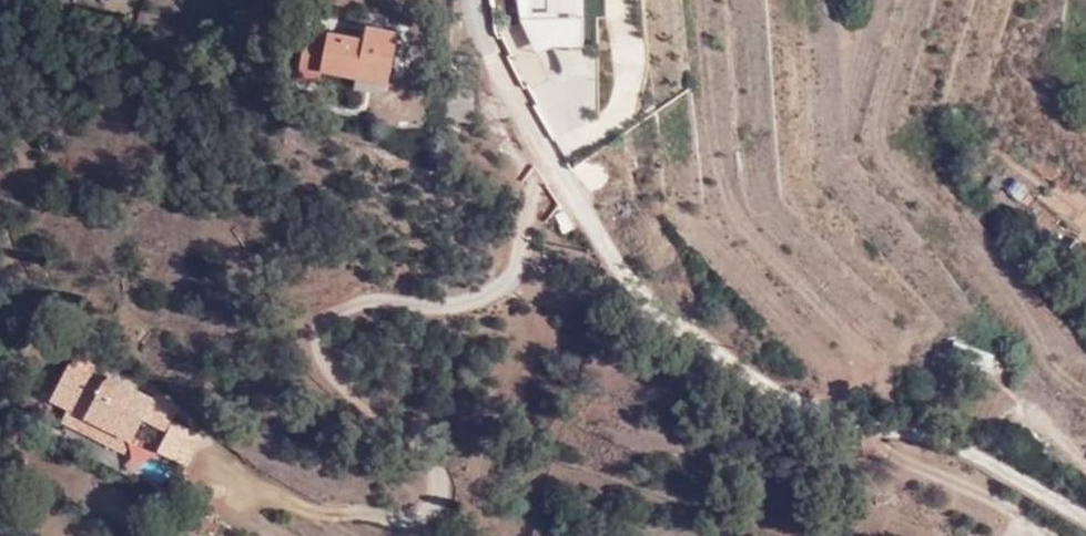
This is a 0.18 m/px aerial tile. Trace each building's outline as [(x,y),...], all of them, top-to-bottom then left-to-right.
[(520,20),(538,55),(552,48),(586,47),(582,19),(560,19),(560,0),(518,0),(520,20)] [(358,78),(388,84),(398,33),(369,28),(367,41),(308,29),(298,77),(320,82),(323,71),(358,78)] [(386,94),(388,84),(358,78),(356,89),(386,94)] [(572,222),(563,207),(555,212),(564,227),(572,222)] [(53,397),(86,414),(131,437),(151,401),(107,378),(103,382),(69,365),(53,397)] [(78,430),(86,414),(53,397),(44,413),(78,430)]
